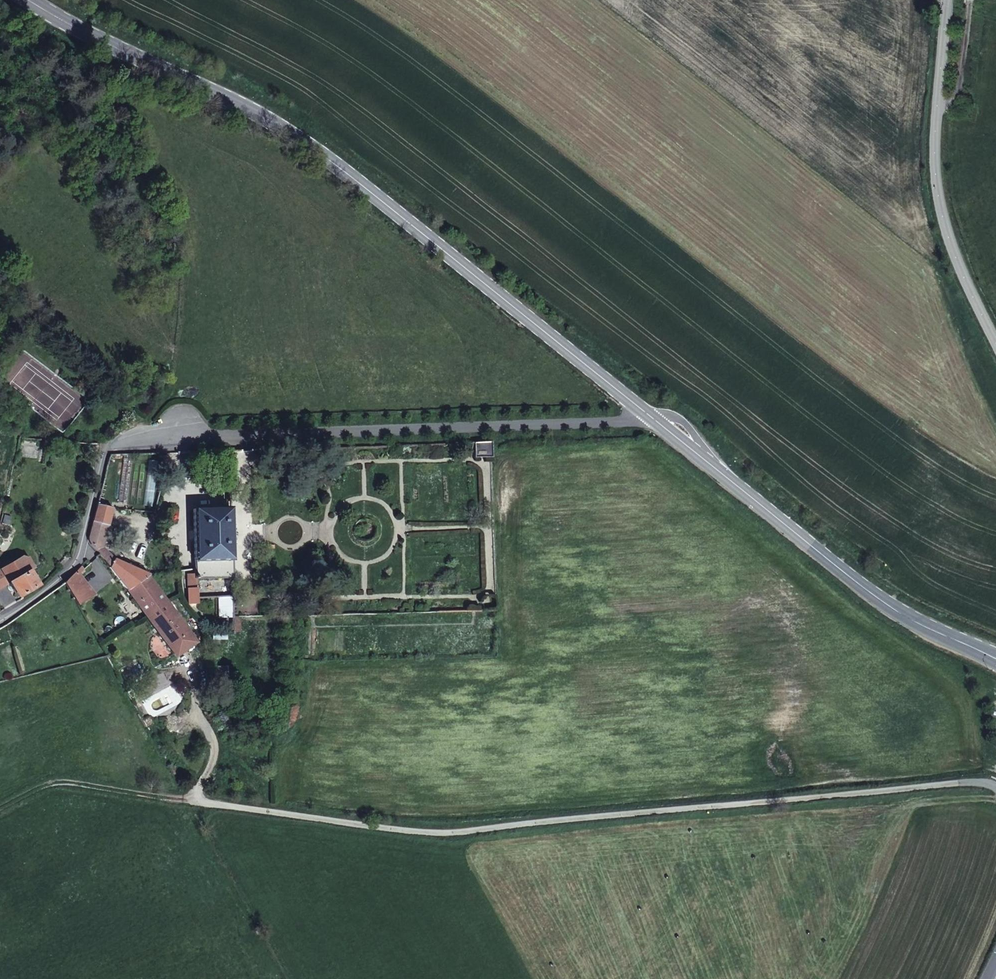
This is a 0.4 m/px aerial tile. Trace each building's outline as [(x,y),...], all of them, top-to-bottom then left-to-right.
[(495,467),(495,445),(477,446),(478,467),(495,467)] [(91,541),(99,562),(101,564),(116,584),(124,594),(126,596),(147,580),(116,564),(113,561),(106,548),(116,513),(101,509),(91,541)] [(196,514),(198,574),(199,584),(231,583),(231,512),(196,514)] [(12,583),(23,595),(42,583),(33,570),(37,567),(31,557),(25,556),(0,571),(0,591),(12,583)] [(91,595),(74,574),(62,585),(76,608),(91,595)] [(163,604),(147,580),(126,596),(136,609),(143,618),(147,615),(163,604)] [(171,615),(163,604),(147,615),(143,618),(175,661),(194,647),(187,637),(183,633),(171,615)]
